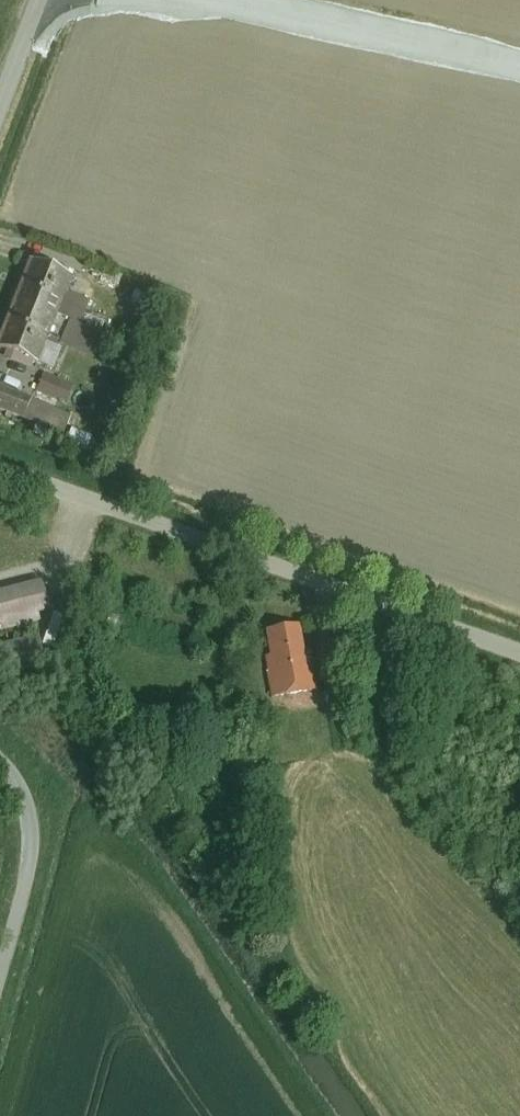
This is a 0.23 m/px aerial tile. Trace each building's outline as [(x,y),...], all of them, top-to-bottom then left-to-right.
[(0,299),(0,354),(25,363),(59,269),(16,254),(0,299)] [(49,372),(42,389),(66,399),(73,382),(49,372)] [(0,388),(0,404),(27,413),(32,399),(0,388)] [(0,595),(0,633),(42,622),(39,611),(48,609),(41,584),(0,595)] [(267,657),(275,699),(317,691),(310,650),(304,651),(300,626),(268,632),(272,656),(267,657)]
